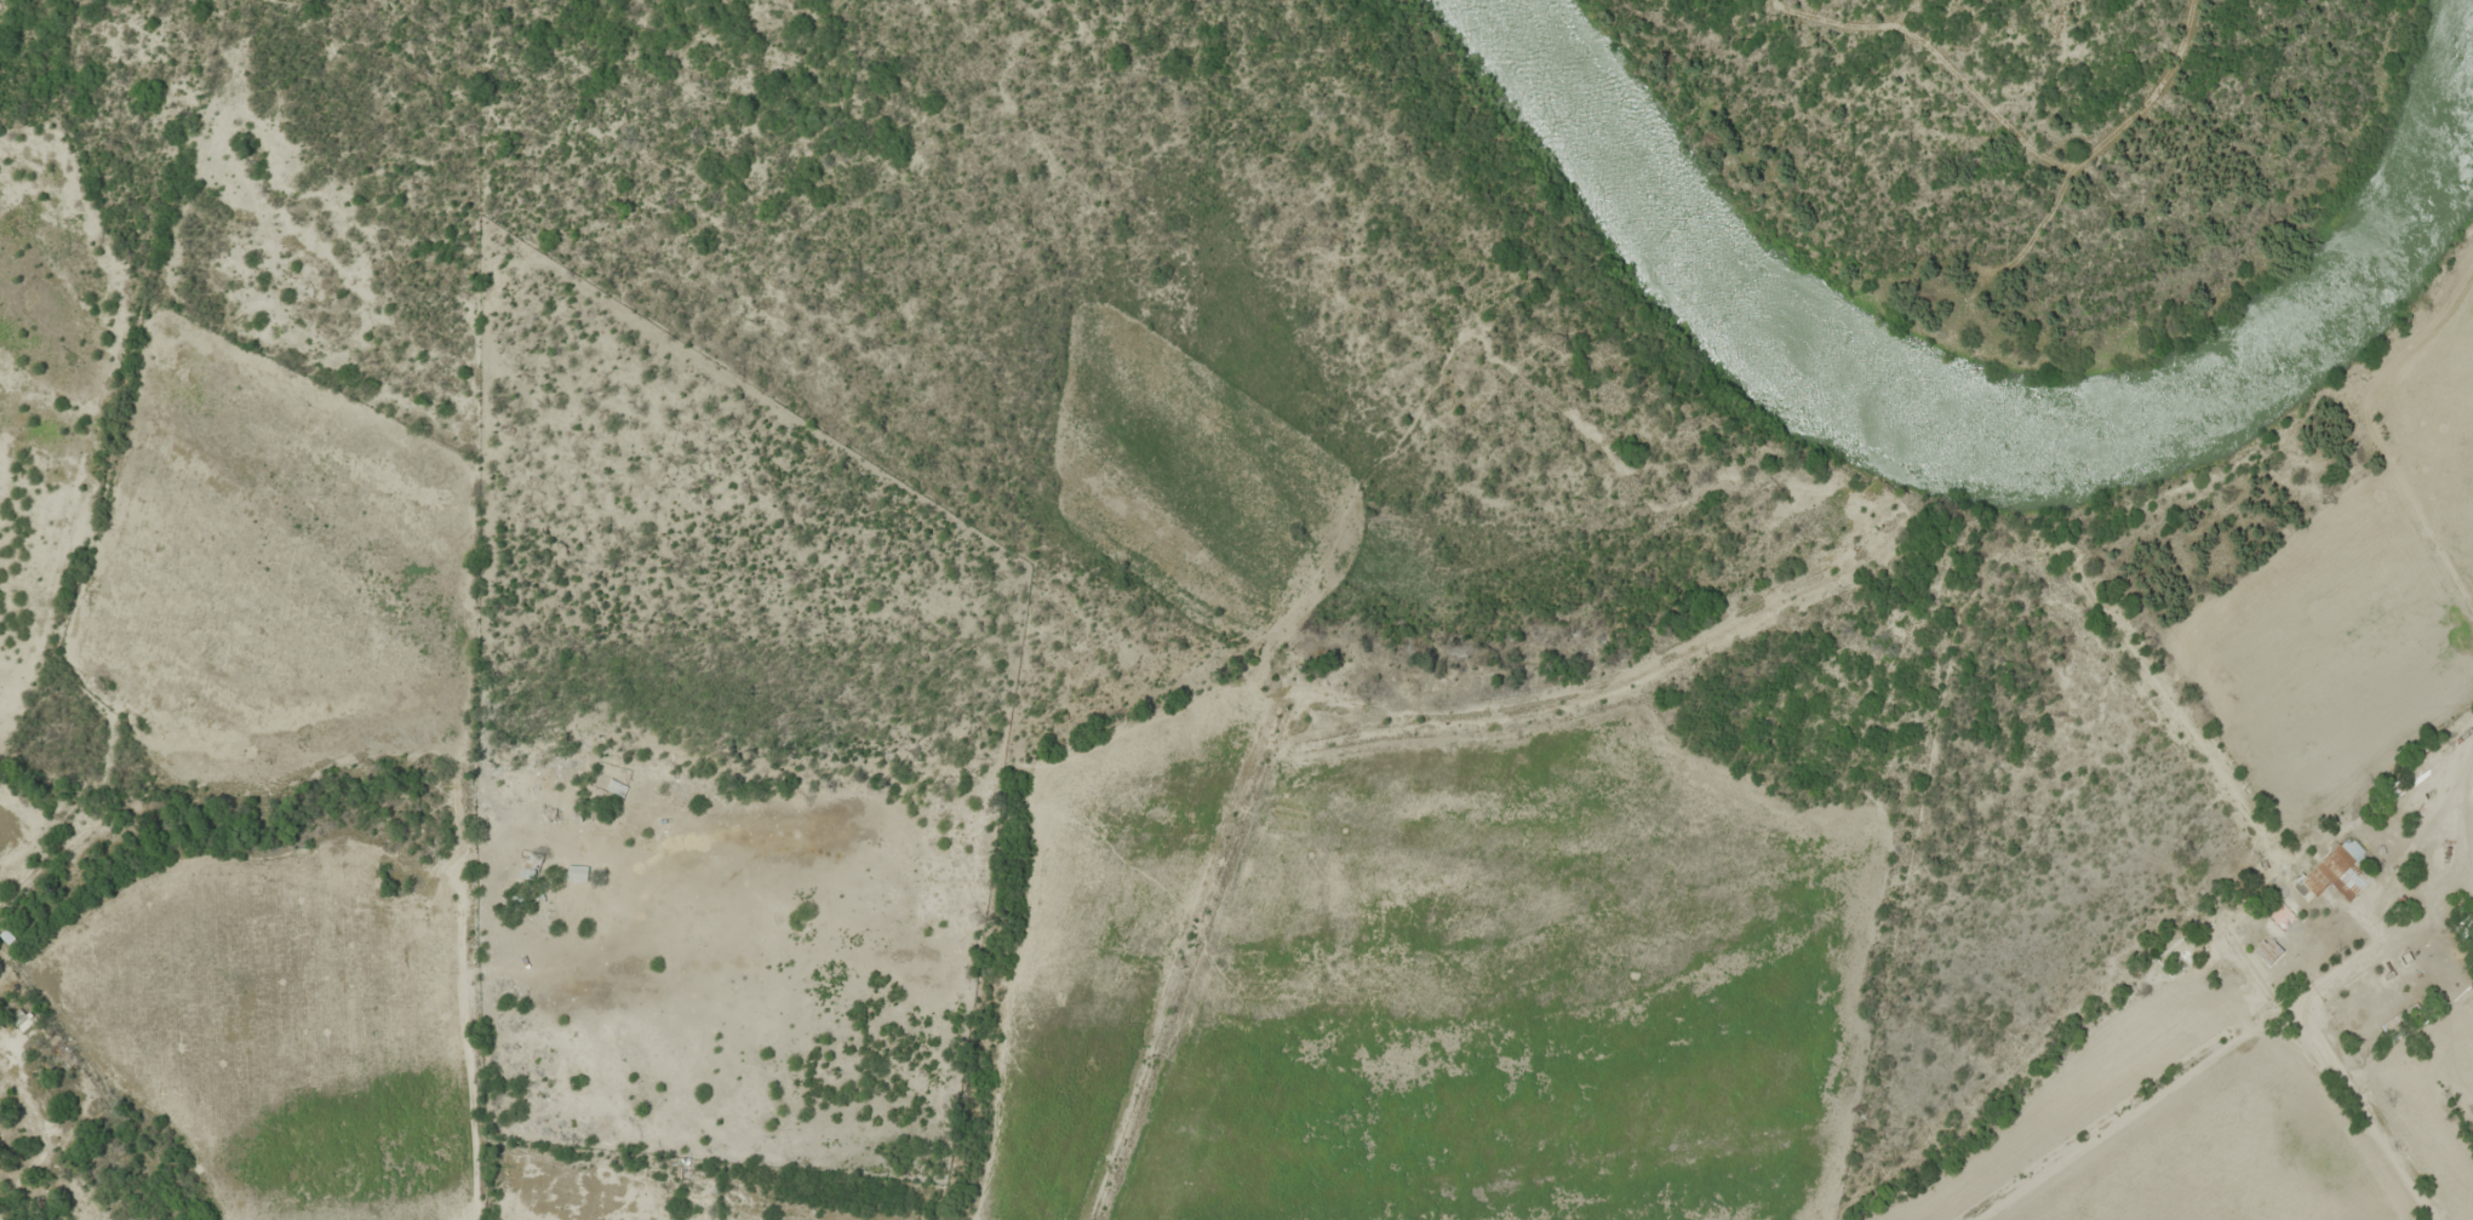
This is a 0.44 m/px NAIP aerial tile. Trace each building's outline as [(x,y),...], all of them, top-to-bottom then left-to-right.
[(2375,853),(2358,836),(2312,882),(2331,901),(2344,889),(2358,904),(2384,879),(2367,862),(2375,853)]
